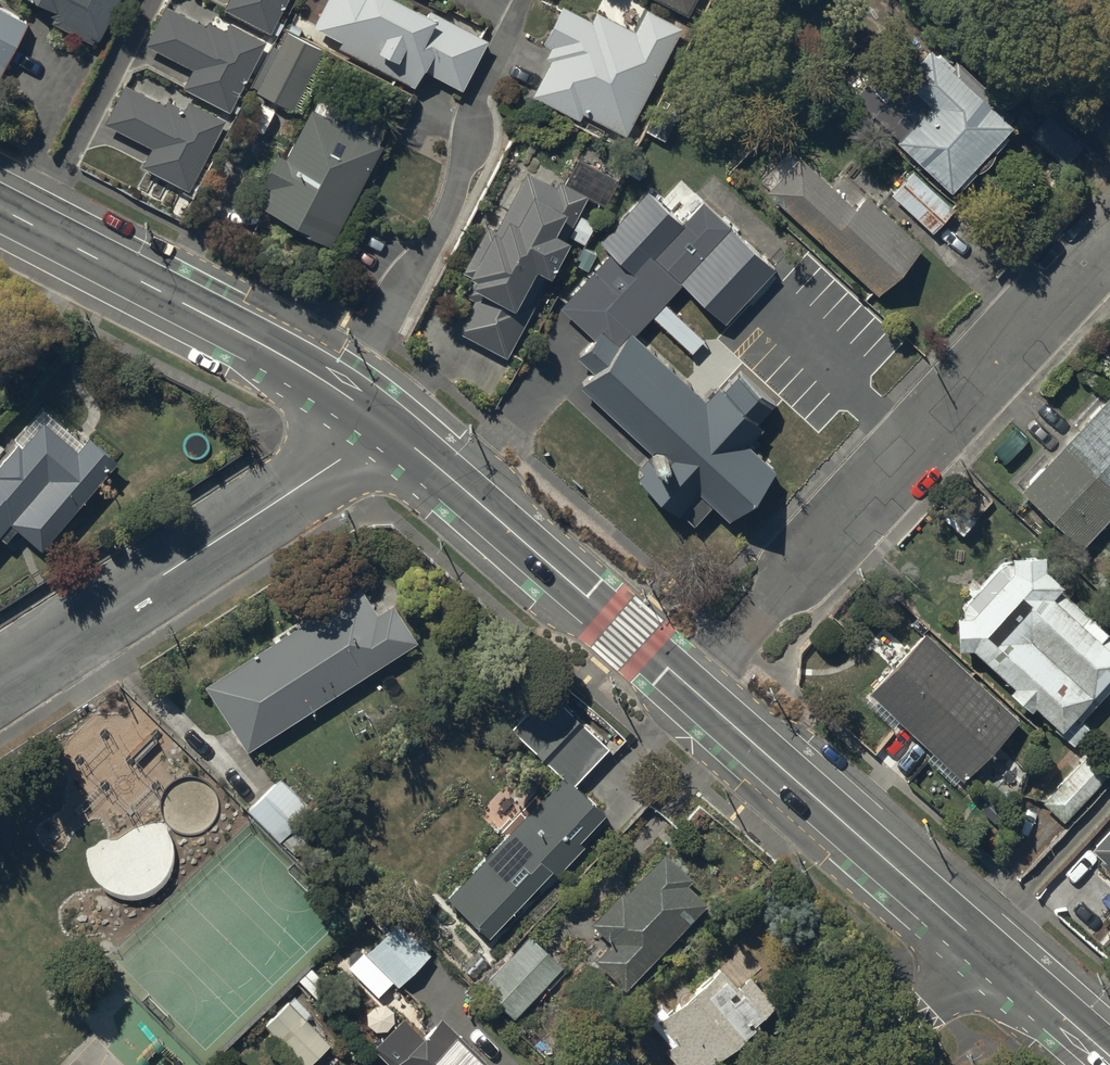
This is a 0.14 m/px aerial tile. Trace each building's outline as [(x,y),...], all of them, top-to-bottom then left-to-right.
[(95,28),(110,0),(40,0),(95,28)] [(225,5),(269,28),(283,0),(228,0),(225,5)] [(405,0),(324,0),(312,22),(343,37),(340,44),(412,81),(422,63),(460,83),(484,37),(479,34),(430,9),(428,12),(405,0)] [(684,9),(688,0),(666,0),(684,9)] [(206,26),(165,5),(147,39),(195,63),(185,83),(228,105),(263,38),(229,20),(224,28),(209,21),(206,26)] [(589,21),(559,6),(544,36),(555,42),(550,52),(554,54),(535,91),(555,101),(578,113),(581,106),(624,129),(679,24),(647,8),(635,30),(595,9),(589,21)] [(0,9),(0,70),(25,22),(0,9)] [(319,46),(285,28),(255,87),(289,104),(319,46)] [(1011,120),(929,50),(890,95),(867,75),(846,98),(952,189),(1011,120)] [(164,105),(123,84),(105,118),(153,142),(143,162),(186,184),(221,117),(187,99),(183,108),(167,100),(164,105)] [(379,143),(313,109),(287,160),(275,154),(262,179),(269,183),(259,202),(329,238),(379,143)] [(653,113),(645,128),(665,138),(672,124),(653,113)] [(697,148),(685,136),(674,148),(686,159),(697,148)] [(851,204),(798,153),(763,190),(872,294),(921,243),(865,190),(851,204)] [(909,165),(889,190),(933,225),(953,200),(909,165)] [(556,187),(528,172),(497,230),(488,225),(465,267),(476,272),(467,289),(476,293),(459,325),(504,349),(586,194),(559,180),(556,187)] [(675,214),(647,188),(601,238),(613,249),(562,304),(594,334),(601,327),(615,341),(628,327),(646,308),(658,295),(677,274),(728,323),(777,268),(703,199),(682,221),(675,214)] [(705,337),(658,295),(646,308),(691,351),(705,337)] [(685,381),(628,327),(615,341),(601,327),(594,334),(576,354),(591,368),(579,382),(657,454),(638,474),(676,509),(679,506),(694,519),(711,500),(726,514),(772,465),(745,440),(759,425),(730,397),(718,387),(706,400),(685,381)] [(1104,390),(1018,487),(1082,544),(1109,513),(1109,396),(1104,390)] [(48,413),(0,468),(0,533),(16,515),(43,539),(119,453),(93,431),(82,443),(48,413)] [(1054,587),(1061,579),(1043,564),(1042,550),(1013,552),(1014,564),(971,611),(956,612),(957,644),(971,643),(1013,681),(1009,686),(1029,704),(1033,700),(1058,722),(1054,725),(1074,742),(1089,724),(1082,718),(1109,685),(1109,635),(1054,587)] [(373,614),(358,589),(209,683),(246,742),(413,637),(391,603),(373,614)] [(1020,716),(924,629),(867,690),(964,778),(1020,716)] [(560,772),(571,783),(607,745),(545,687),(509,725),(560,772)] [(1108,769),(1090,752),(1054,791),(1072,807),(1108,769)] [(571,783),(560,772),(445,893),(486,933),(548,868),(554,873),(583,843),(578,838),(603,813),(571,783)] [(280,776),(248,807),(279,838),(310,807),(280,776)] [(1090,848),(1109,866),(1109,826),(1090,848)] [(689,875),(664,851),(623,895),(620,891),(593,919),(614,938),(597,956),(626,983),(704,899),(684,881),(689,875)] [(428,951),(396,920),(366,951),(398,982),(428,951)] [(561,964),(528,934),(480,986),(513,1016),(561,964)] [(721,962),(658,1017),(677,1039),(664,1050),(677,1064),(710,1064),(777,1007),(748,973),(738,982),(721,962)] [(329,1041),(288,1000),(266,1022),(306,1063),(329,1041)] [(440,1014),(418,1035),(407,1024),(394,1037),(388,1031),(374,1045),(394,1064),(491,1064),(440,1014)]
